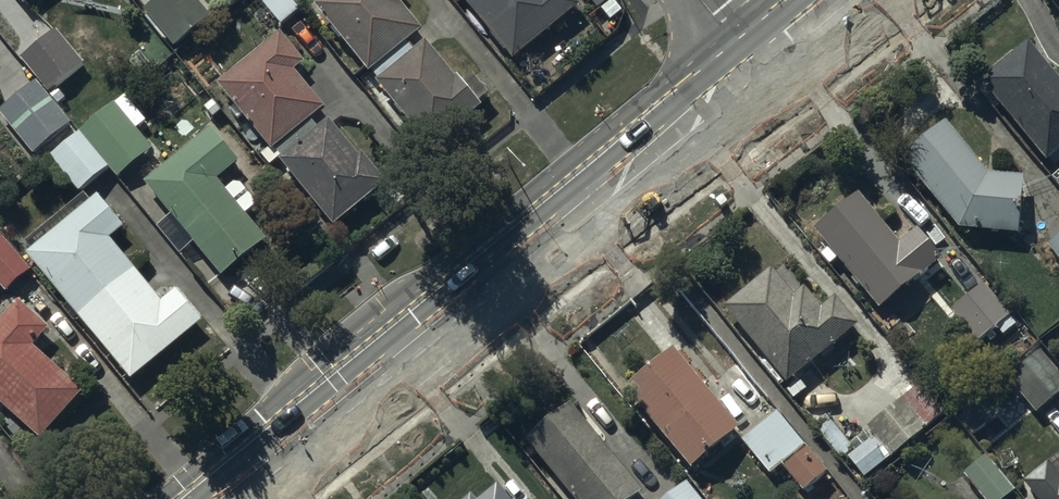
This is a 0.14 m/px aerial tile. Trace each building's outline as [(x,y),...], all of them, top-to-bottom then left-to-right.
[(144,12),(172,49),(210,20),(196,0),(160,0),(144,12)] [(290,0),(259,0),(285,30),(303,15),(290,0)] [(315,8),(369,76),(372,74),(378,82),(375,85),(429,152),(483,108),(480,105),(489,97),(473,78),(463,86),(428,43),(416,53),(409,45),(422,34),(394,0),(325,0),(315,8)] [(513,63),(579,8),(573,0),(462,0),(513,63)] [(54,33),(21,60),(49,94),(82,66),(54,33)] [(304,66),(280,37),(218,88),(264,144),(254,152),(259,158),(261,157),(269,167),(279,159),(281,160),(279,162),(333,228),(385,185),(362,157),(358,160),(328,123),(318,131),(311,123),(325,112),(294,74),(304,66)] [(981,82),(1047,164),(1050,161),(1054,166),(1058,162),(1058,80),(1030,43),(981,82)] [(0,112),(0,116),(33,157),(71,127),(36,83),(0,112)] [(125,98),(49,159),(79,196),(110,170),(117,178),(152,150),(136,131),(145,123),(125,98)] [(946,125),(901,160),(960,233),(1020,237),(1023,179),(987,176),(946,125)] [(211,131),(145,185),(171,217),(156,229),(180,259),(195,247),(221,279),(267,243),(246,217),(257,208),(237,183),(226,192),(216,180),(237,163),(211,131)] [(31,253),(25,257),(129,382),(201,323),(176,293),(161,306),(108,242),(123,230),(98,199),(92,204),(85,195),(25,246),(31,253)] [(898,246),(859,197),(815,231),(878,312),(941,263),(917,231),(898,246)] [(0,236),(0,289),(6,296),(32,274),(0,236)] [(1048,247),(1058,261),(1058,238),(1048,247)] [(772,271),(725,309),(787,386),(858,329),(834,299),(821,309),(805,289),(794,298),(772,271)] [(986,286),(952,311),(978,344),(997,330),(1004,338),(1017,328),(986,286)] [(0,325),(0,407),(40,443),(83,396),(33,350),(49,332),(18,304),(0,325)] [(678,348),(625,391),(691,472),(740,432),(704,388),(708,384),(678,348)] [(1007,378),(1036,415),(1058,397),(1058,376),(1040,352),(1007,378)] [(945,415),(921,387),(867,430),(874,439),(871,442),(865,434),(851,445),(828,416),(814,427),(841,461),(850,454),(851,455),(847,459),(865,481),(928,431),(927,430),(945,415)] [(527,444),(570,498),(640,498),(642,498),(572,408),(527,444)] [(805,448),(777,414),(742,443),(769,477),(805,448)] [(827,474),(807,450),(783,470),(804,494),(827,474)] [(963,475),(982,498),(1008,498),(1016,493),(986,456),(963,475)] [(1024,485),(1036,498),(1058,498),(1058,477),(1049,465),(1024,485)] [(686,485),(670,498),(698,498),(686,485)] [(495,488),(483,498),(505,498),(495,488)]
